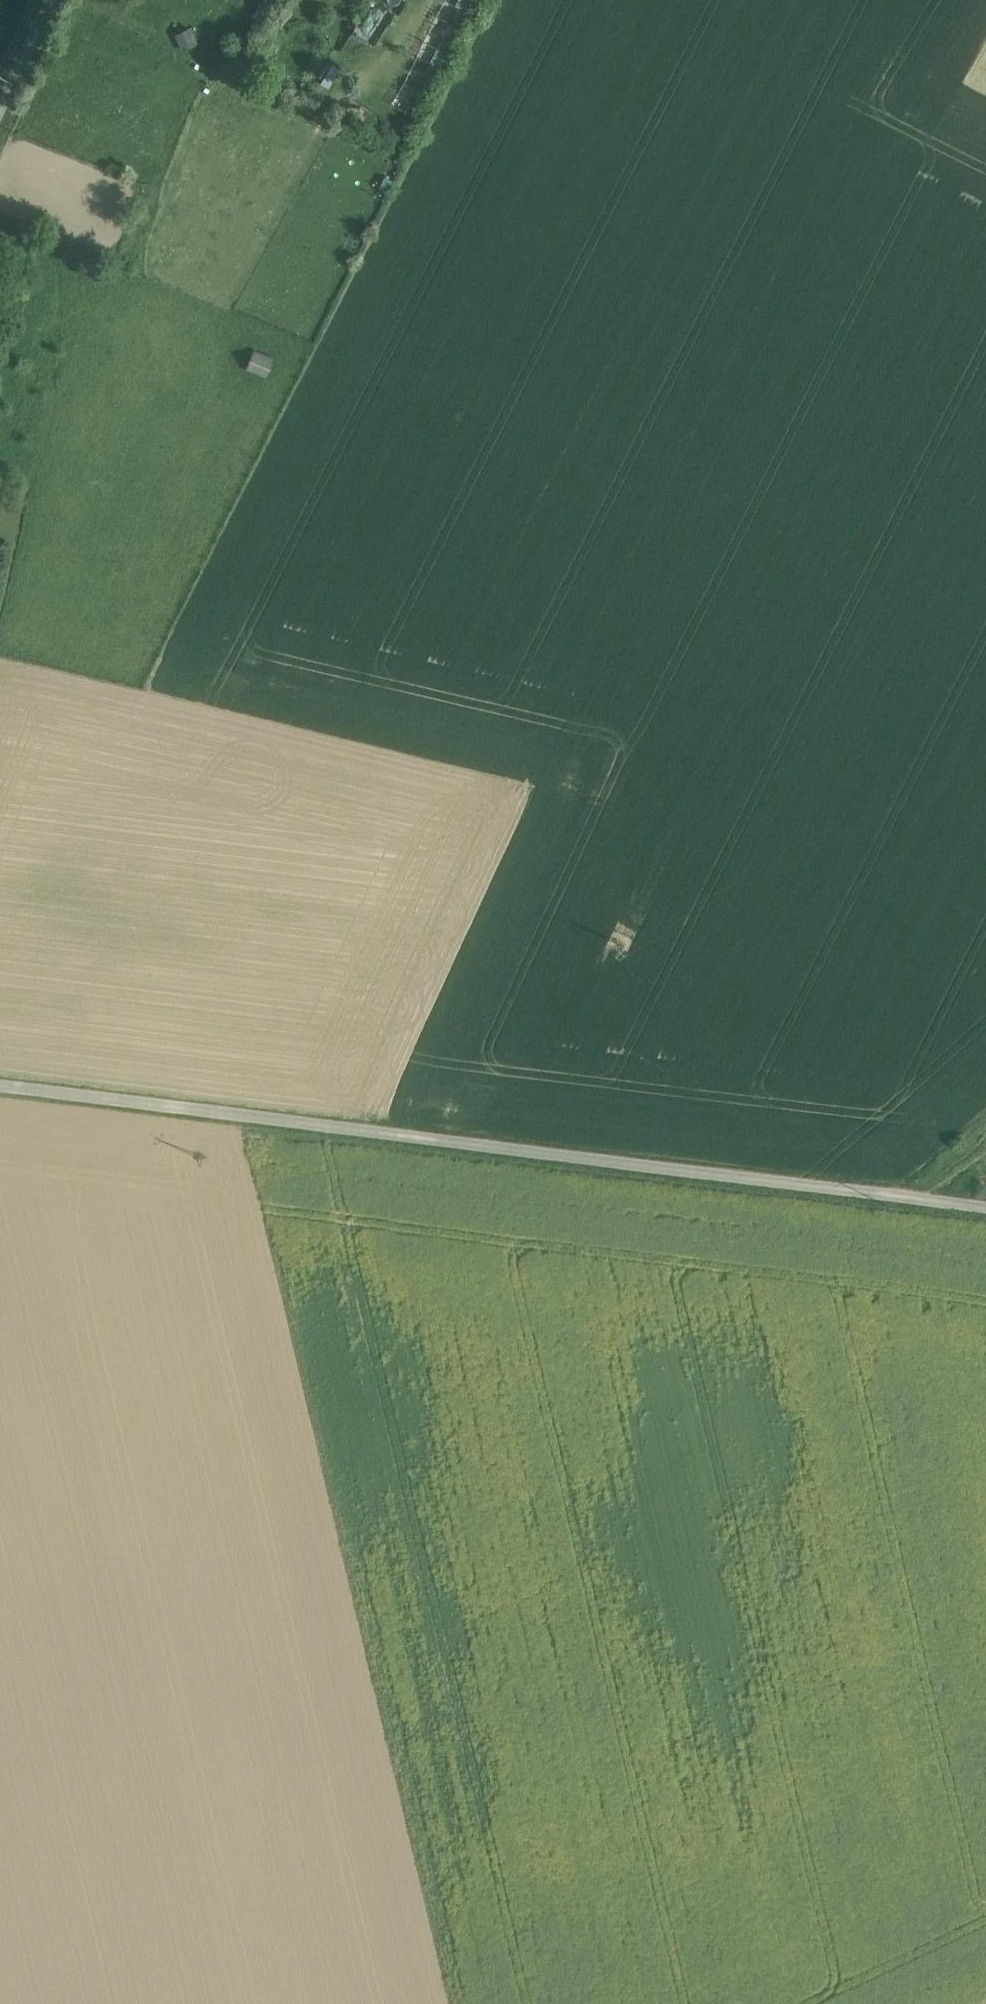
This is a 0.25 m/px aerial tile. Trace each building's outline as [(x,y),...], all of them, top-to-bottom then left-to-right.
[(469,0),(444,0),(396,103),(417,112),(469,0)] [(254,347),(246,365),(266,374),(274,356),(254,347)]
